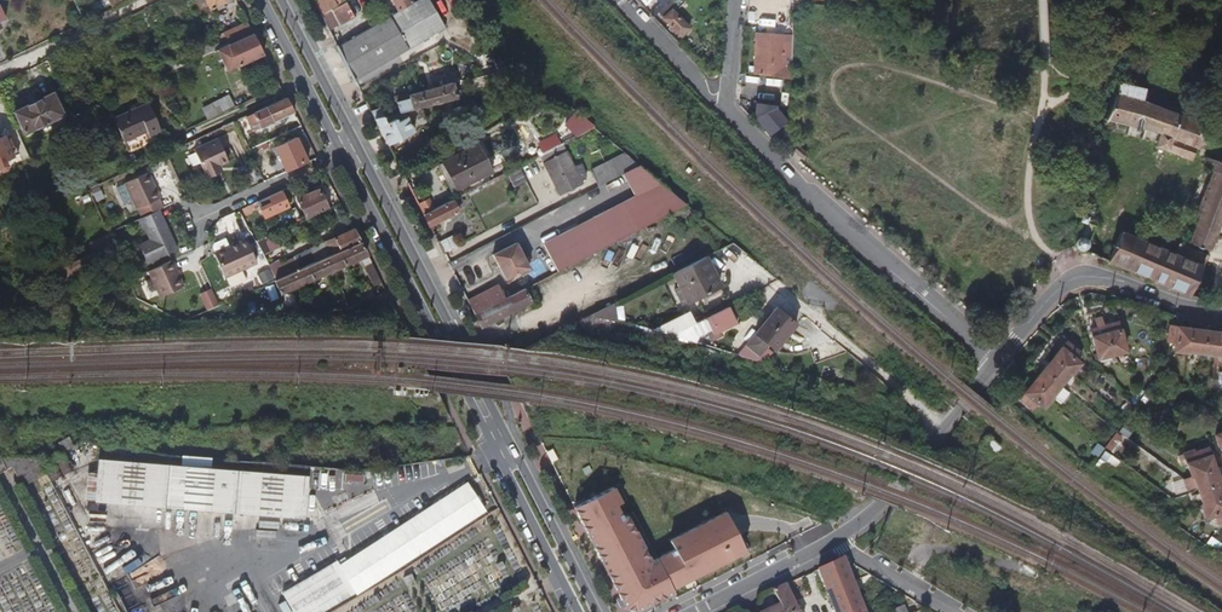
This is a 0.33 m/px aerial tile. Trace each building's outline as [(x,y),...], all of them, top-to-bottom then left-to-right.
[(113,10),(133,0),(108,0),(113,10)] [(233,0),(199,0),(206,14),(233,0)] [(338,6),(335,0),(320,0),(314,3),(321,16),(331,10),(338,6)] [(445,28),(429,0),(416,0),(397,11),(337,46),(354,81),(445,28)] [(397,11),(416,0),(392,0),(397,11)] [(354,17),(345,1),(338,6),(331,10),(339,24),(340,25),(354,17)] [(339,24),(331,10),(321,16),(328,30),(339,24)] [(689,28),(672,10),(663,18),(680,36),(689,28)] [(225,48),(254,35),(248,24),(220,36),(225,48)] [(771,78),(791,80),(792,33),(773,30),(771,78)] [(228,74),(265,56),(254,35),(225,48),(217,52),(228,74)] [(217,52),(225,48),(220,36),(214,39),(215,44),(187,57),(190,64),(217,52)] [(420,106),(454,98),(450,83),(407,95),(407,93),(393,97),(395,106),(387,108),(386,106),(369,110),(374,118),(420,106)] [(1204,124),(1171,112),(1142,101),(1143,90),(1118,84),(1109,109),(1101,130),(1106,132),(1108,131),(1157,141),(1155,146),(1191,160),(1204,124)] [(219,115),(236,104),(229,94),(213,105),(219,115)] [(22,138),(64,119),(54,96),(12,115),(22,138)] [(254,132),(294,113),(286,98),(243,118),(247,128),(251,126),(254,132)] [(162,131),(150,104),(115,121),(125,143),(149,132),(150,136),(162,131)] [(775,107),(755,105),(754,117),(769,135),(785,121),(775,109),(775,107)] [(388,146),(428,125),(420,106),(374,118),(388,146)] [(576,127),(581,135),(593,128),(576,109),(568,119),(571,123),(576,127)] [(556,148),(577,136),(575,132),(556,142),(552,135),(538,143),(543,155),(549,151),(556,148)] [(9,160),(22,154),(13,134),(0,140),(0,165),(3,172),(12,168),(9,160)] [(228,163),(217,140),(194,152),(206,178),(221,171),(220,168),(228,163)] [(457,190),(492,172),(478,145),(443,164),(457,190)] [(556,148),(549,151),(553,158),(541,164),(557,194),(580,182),(579,180),(582,178),(583,176),(579,163),(571,166),(564,152),(560,154),(556,148)] [(587,171),(597,189),(624,175),(639,167),(622,152),(587,171)] [(521,165),(529,160),(527,156),(518,160),(521,165)] [(1221,162),(1207,157),(1206,162),(1213,164),(1211,170),(1217,172),(1198,216),(1187,243),(1210,252),(1219,230),(1221,231),(1221,162)] [(457,190),(443,164),(436,167),(450,194),(457,190)] [(557,272),(686,205),(639,167),(624,175),(635,197),(543,244),(557,272)] [(525,182),(518,169),(506,175),(513,188),(525,182)] [(1198,216),(1217,172),(1211,170),(1195,210),(1184,206),(1183,210),(1198,216)] [(159,199),(147,173),(123,184),(135,210),(159,199)] [(104,197),(100,188),(91,191),(95,201),(104,197)] [(329,210),(320,190),(298,200),(307,220),(329,210)] [(266,220),(289,209),(282,193),(258,204),(266,220)] [(430,228),(458,213),(456,209),(462,206),(458,198),(442,205),(424,216),(430,228)] [(176,251),(158,211),(139,219),(142,228),(144,227),(150,240),(139,245),(148,264),(176,251)] [(1086,254),(1097,227),(1081,220),(1076,244),(1076,246),(1077,248),(1078,250),(1080,251),(1086,254)] [(311,266),(361,244),(354,231),(312,250),(312,251),(305,254),(311,266)] [(1191,297),(1208,257),(1179,245),(1176,254),(1122,232),(1109,264),(1191,297)] [(231,248),(226,238),(214,243),(213,248),(216,254),(231,248)] [(260,251),(275,244),(272,239),(257,246),(260,251)] [(216,254),(215,255),(228,283),(232,284),(245,278),(242,271),(257,264),(246,241),(231,248),(216,254)] [(529,268),(516,243),(492,256),(506,280),(529,268)] [(359,260),(367,256),(362,247),(361,244),(311,266),(300,271),(277,281),(276,282),(282,295),(359,260)] [(381,284),(367,256),(359,260),(373,288),(381,284)] [(679,287),(675,289),(684,306),(716,290),(707,273),(710,272),(703,259),(673,274),(679,287)] [(183,287),(171,261),(147,272),(159,298),(183,287)] [(300,271),(296,262),(281,268),(279,263),(270,268),(277,281),(300,271)] [(718,289),(710,272),(707,273),(716,290),(718,289)] [(278,300),(273,286),(265,289),(270,303),(278,300)] [(475,315),(505,299),(501,290),(494,293),(492,289),(468,302),(475,315)] [(482,329),(532,304),(524,289),(505,299),(475,315),(482,329)] [(361,303),(374,298),(371,290),(358,295),(361,303)] [(220,307),(212,291),(201,296),(209,312),(220,307)] [(317,313),(318,304),(300,303),(300,312),(317,313)] [(616,323),(613,305),(588,317),(616,323)] [(692,326),(672,337),(695,344),(697,338),(711,331),(713,336),(736,324),(727,308),(695,325),(692,326)] [(776,309),(744,346),(759,357),(768,346),(774,351),(794,325),(776,309)] [(672,337),(692,326),(695,325),(688,312),(652,331),(653,331),(672,337)] [(1106,327),(1103,317),(1096,319),(1098,329),(1091,330),(1099,359),(1113,356),(1113,355),(1106,327)] [(1128,352),(1120,323),(1106,327),(1113,355),(1128,352)] [(1190,353),(1193,329),(1171,327),(1169,342),(1177,343),(1176,352),(1190,354),(1190,353)] [(1204,354),(1207,331),(1193,329),(1190,353),(1204,354)] [(1221,338),(1221,333),(1207,331),(1204,354),(1219,356),(1221,338)] [(1081,365),(1075,359),(1080,352),(1068,342),(1055,358),(1054,359),(1071,373),(1073,375),(1081,365)] [(1045,370),(1044,371),(1052,377),(1052,378),(1062,385),(1071,373),(1054,359),(1045,370)] [(1044,371),(1034,382),(1052,397),(1061,386),(1062,385),(1052,378),(1052,377),(1044,371)] [(1046,408),(1054,398),(1052,397),(1034,382),(1033,383),(1021,399),(1033,409),(1038,403),(1046,408)] [(1155,398),(1164,386),(1151,384),(1146,392),(1155,398)] [(1139,402),(1145,393),(1140,389),(1134,398),(1139,402)] [(1101,458),(1106,451),(1103,448),(1097,454),(1101,458)] [(1217,469),(1210,449),(1195,454),(1195,451),(1186,454),(1193,477),(1217,469)] [(35,461),(0,461),(0,477),(10,472),(21,492),(45,479),(35,461)] [(302,521),(305,477),(94,463),(91,507),(302,521)] [(1221,484),(1217,469),(1193,477),(1186,479),(1190,491),(1199,488),(1200,491),(1221,484)] [(485,511),(467,483),(341,563),(338,558),(282,592),(294,611),(321,611),(356,591),(356,592),(485,511)] [(1221,500),(1221,484),(1200,491),(1205,506),(1221,500)] [(747,550),(726,512),(671,541),(676,550),(653,562),(629,516),(626,518),(619,506),(623,504),(614,488),(575,508),(627,610),(634,611),(640,611),(676,592),(673,588),(747,550)] [(1205,506),(1203,507),(1208,519),(1216,516),(1219,523),(1221,522),(1221,500),(1205,506)] [(489,510),(496,506),(494,502),(487,506),(489,510)] [(1219,523),(1216,516),(1208,519),(1210,526),(1219,523)] [(1221,549),(1221,547),(1215,541),(1211,546),(1193,533),(1191,536),(1218,555),(1221,549)] [(947,569),(951,560),(943,557),(940,566),(947,569)] [(843,558),(819,570),(836,611),(865,611),(843,558)] [(799,610),(797,611),(785,586),(772,592),(779,605),(783,611),(800,611),(799,610)] [(1047,610),(1050,611),(1067,611),(1050,604),(1047,610)]
